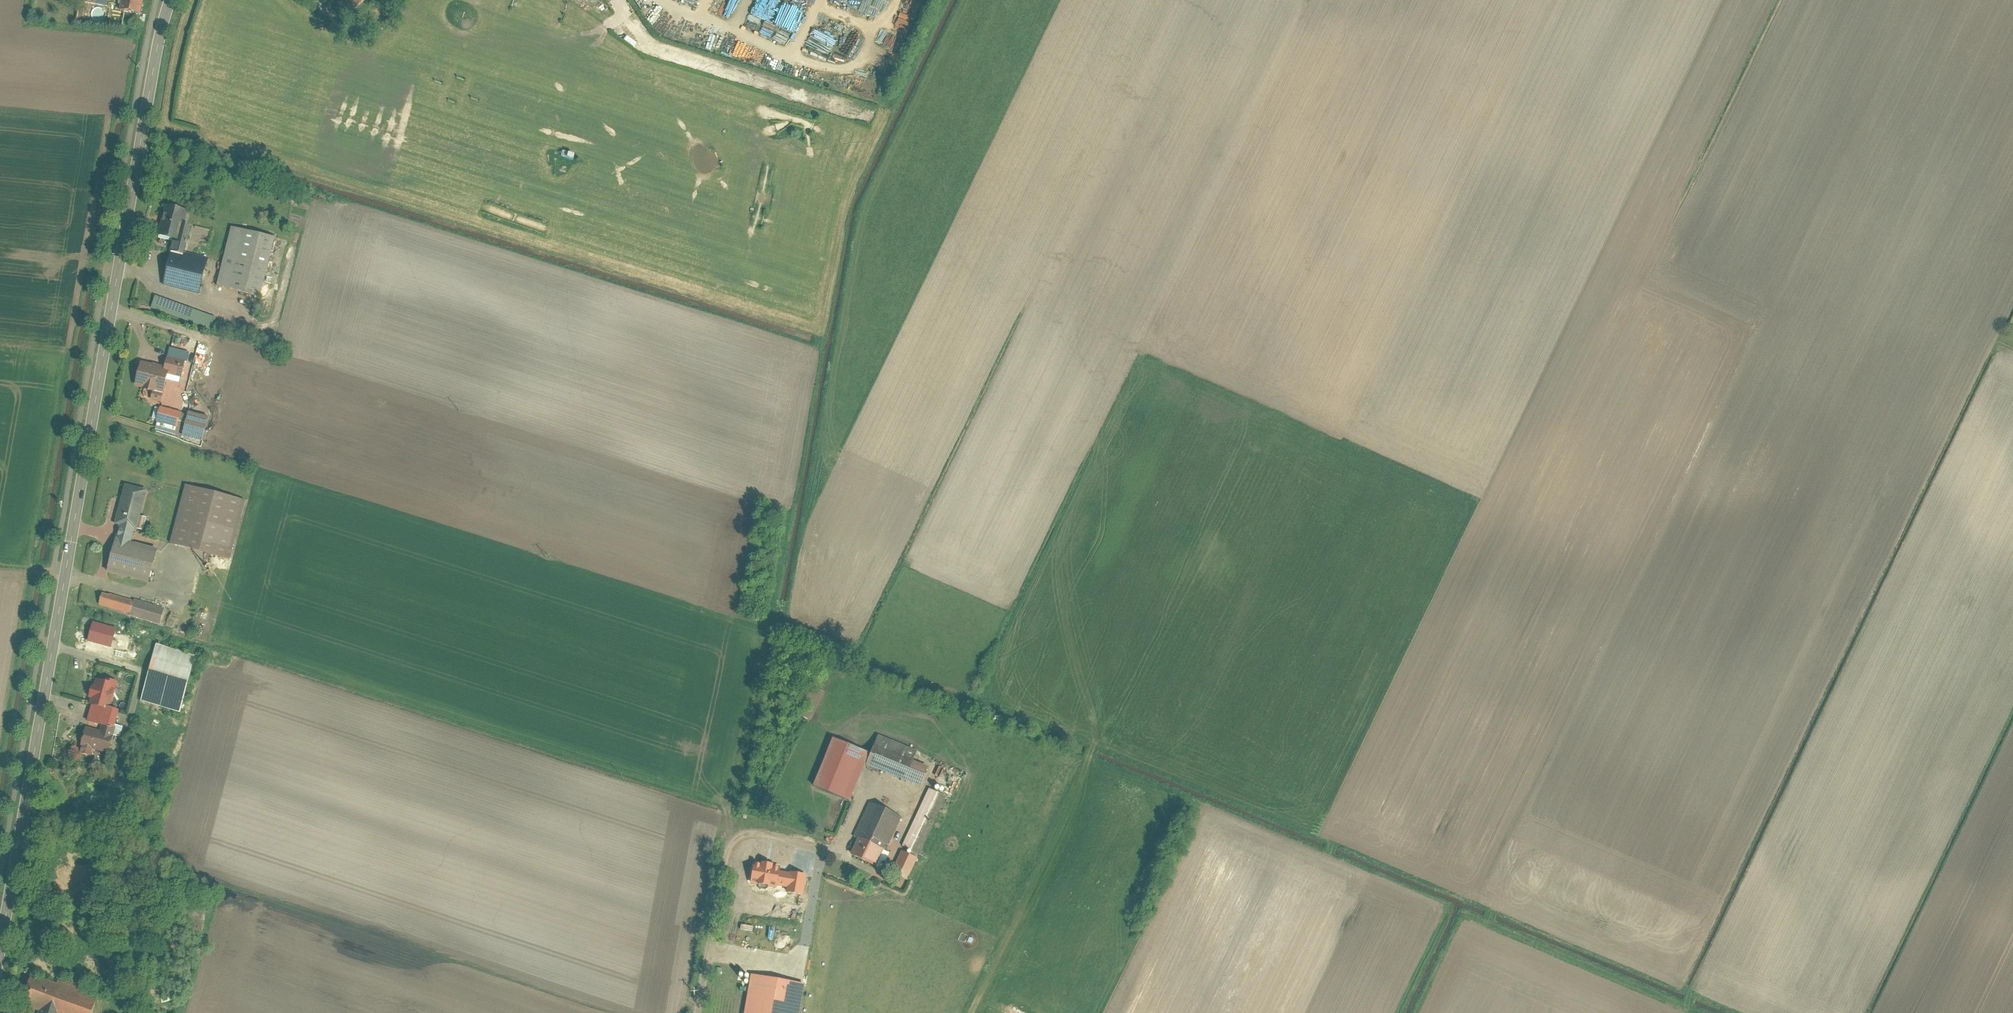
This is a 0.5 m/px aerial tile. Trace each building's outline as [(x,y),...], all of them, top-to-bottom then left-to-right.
[(121,11),(142,15),(145,0),(123,0),(121,11)] [(369,0),(343,0),(352,12),(369,0)] [(181,210),(162,206),(155,235),(172,239),(169,250),(180,253),(187,227),(178,224),(181,210)] [(272,238),(228,227),(214,285),(258,296),(272,238)] [(196,292),(205,258),(180,253),(169,250),(161,284),(196,292)] [(158,296),(154,308),(215,329),(219,317),(158,296)] [(162,365),(141,360),(135,383),(141,385),(140,388),(153,392),(153,389),(160,391),(166,371),(178,375),(182,360),(164,356),(162,365)] [(173,408),(152,402),(147,417),(168,423),(173,408)] [(241,500),(181,484),(165,543),(226,559),(241,500)] [(137,531),(146,491),(124,486),(115,525),(137,531)] [(153,548),(112,537),(103,570),(144,581),(153,548)] [(99,607),(165,624),(169,608),(103,591),(99,607)] [(97,623),(92,640),(114,646),(119,629),(97,623)] [(197,656),(156,645),(140,701),(181,713),(197,656)] [(116,685),(99,680),(87,720),(113,728),(118,711),(110,709),(116,685)] [(112,736),(87,729),(80,754),(91,757),(93,751),(107,755),(112,736)] [(877,733),(870,752),(865,764),(920,786),(928,767),(913,761),(918,750),(877,733)] [(870,752),(832,737),(812,786),(850,801),(865,764),(870,752)] [(947,797),(929,788),(902,846),(919,855),(947,797)] [(902,817),(868,801),(852,837),(856,839),(848,855),(876,868),(887,844),(889,845),(902,817)] [(917,858),(901,851),(891,873),(907,880),(917,858)] [(33,976),(23,1007),(39,1012),(92,1012),(98,997),(33,976)]
